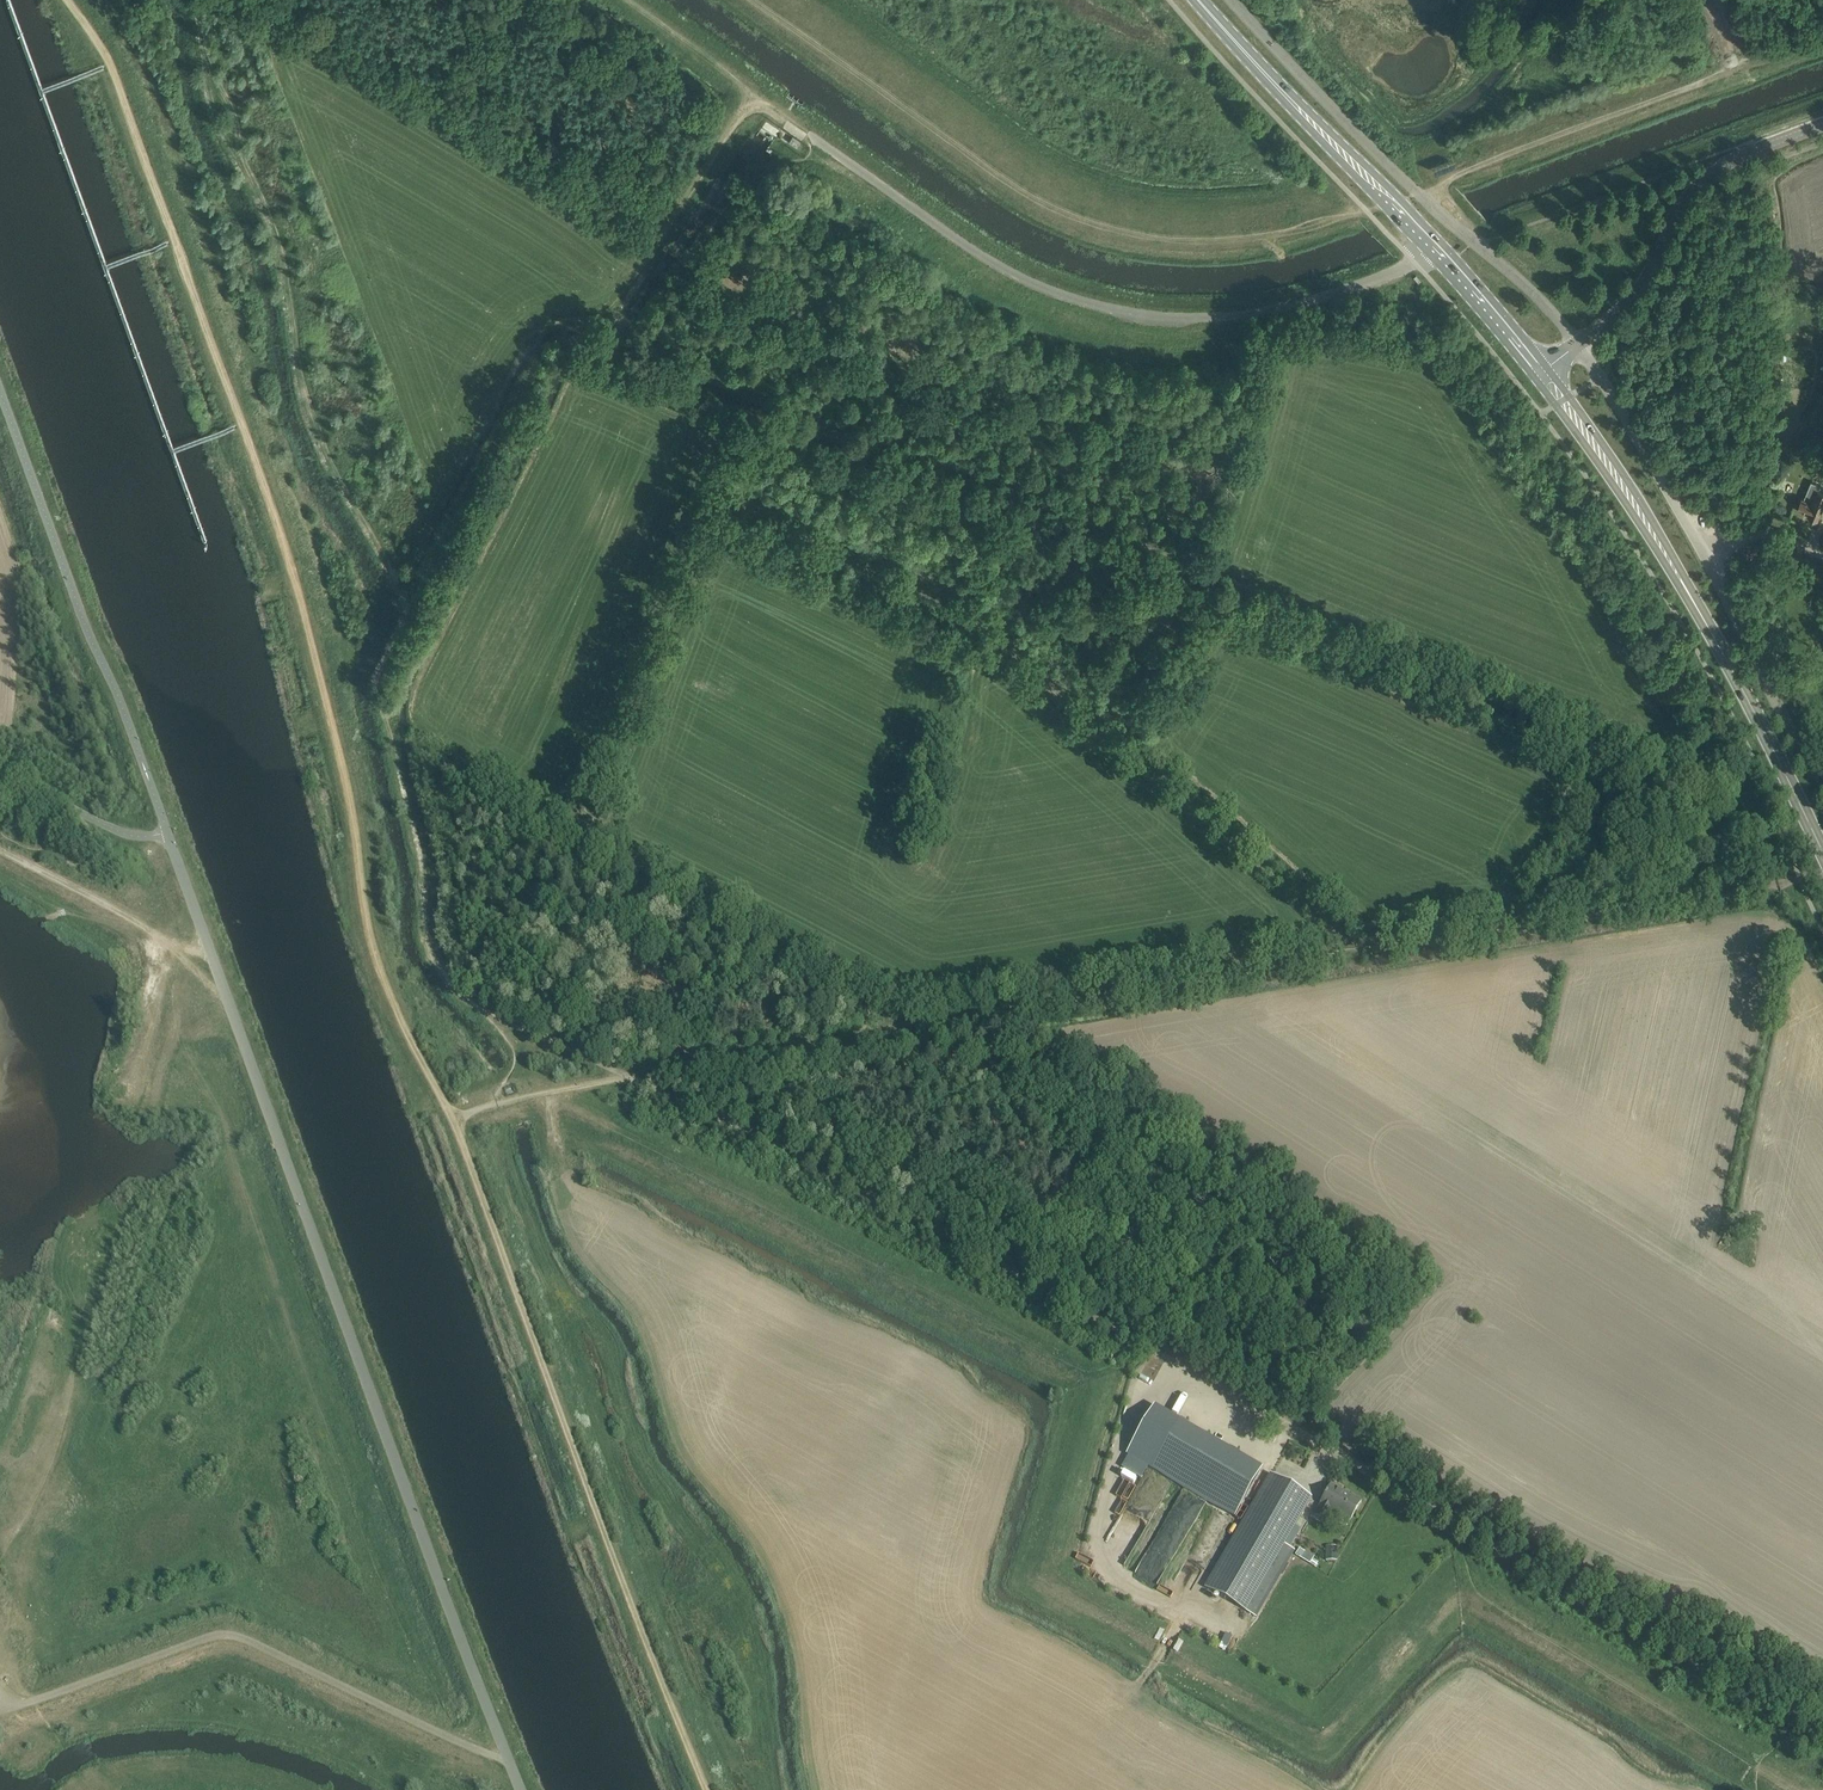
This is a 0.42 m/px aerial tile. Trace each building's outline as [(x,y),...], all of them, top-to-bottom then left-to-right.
[(1793,414),(1786,418),(1790,424),(1797,420),(1793,414)] [(1799,508),(1809,512),(1808,515),(1818,519),(1822,508),(1822,491),(1819,490),(1821,485),(1811,481),(1804,499),(1803,498),(1799,508)] [(1154,1407),(1127,1453),(1235,1515),(1262,1468),(1154,1407)] [(1270,1474),(1205,1587),(1256,1617),(1294,1551),(1284,1545),(1290,1535),(1311,1497),(1270,1474)] [(1351,1495),(1351,1496),(1331,1485),(1320,1502),(1321,1503),(1315,1514),(1325,1520),(1331,1508),(1350,1519),(1361,1500),(1351,1495)]
